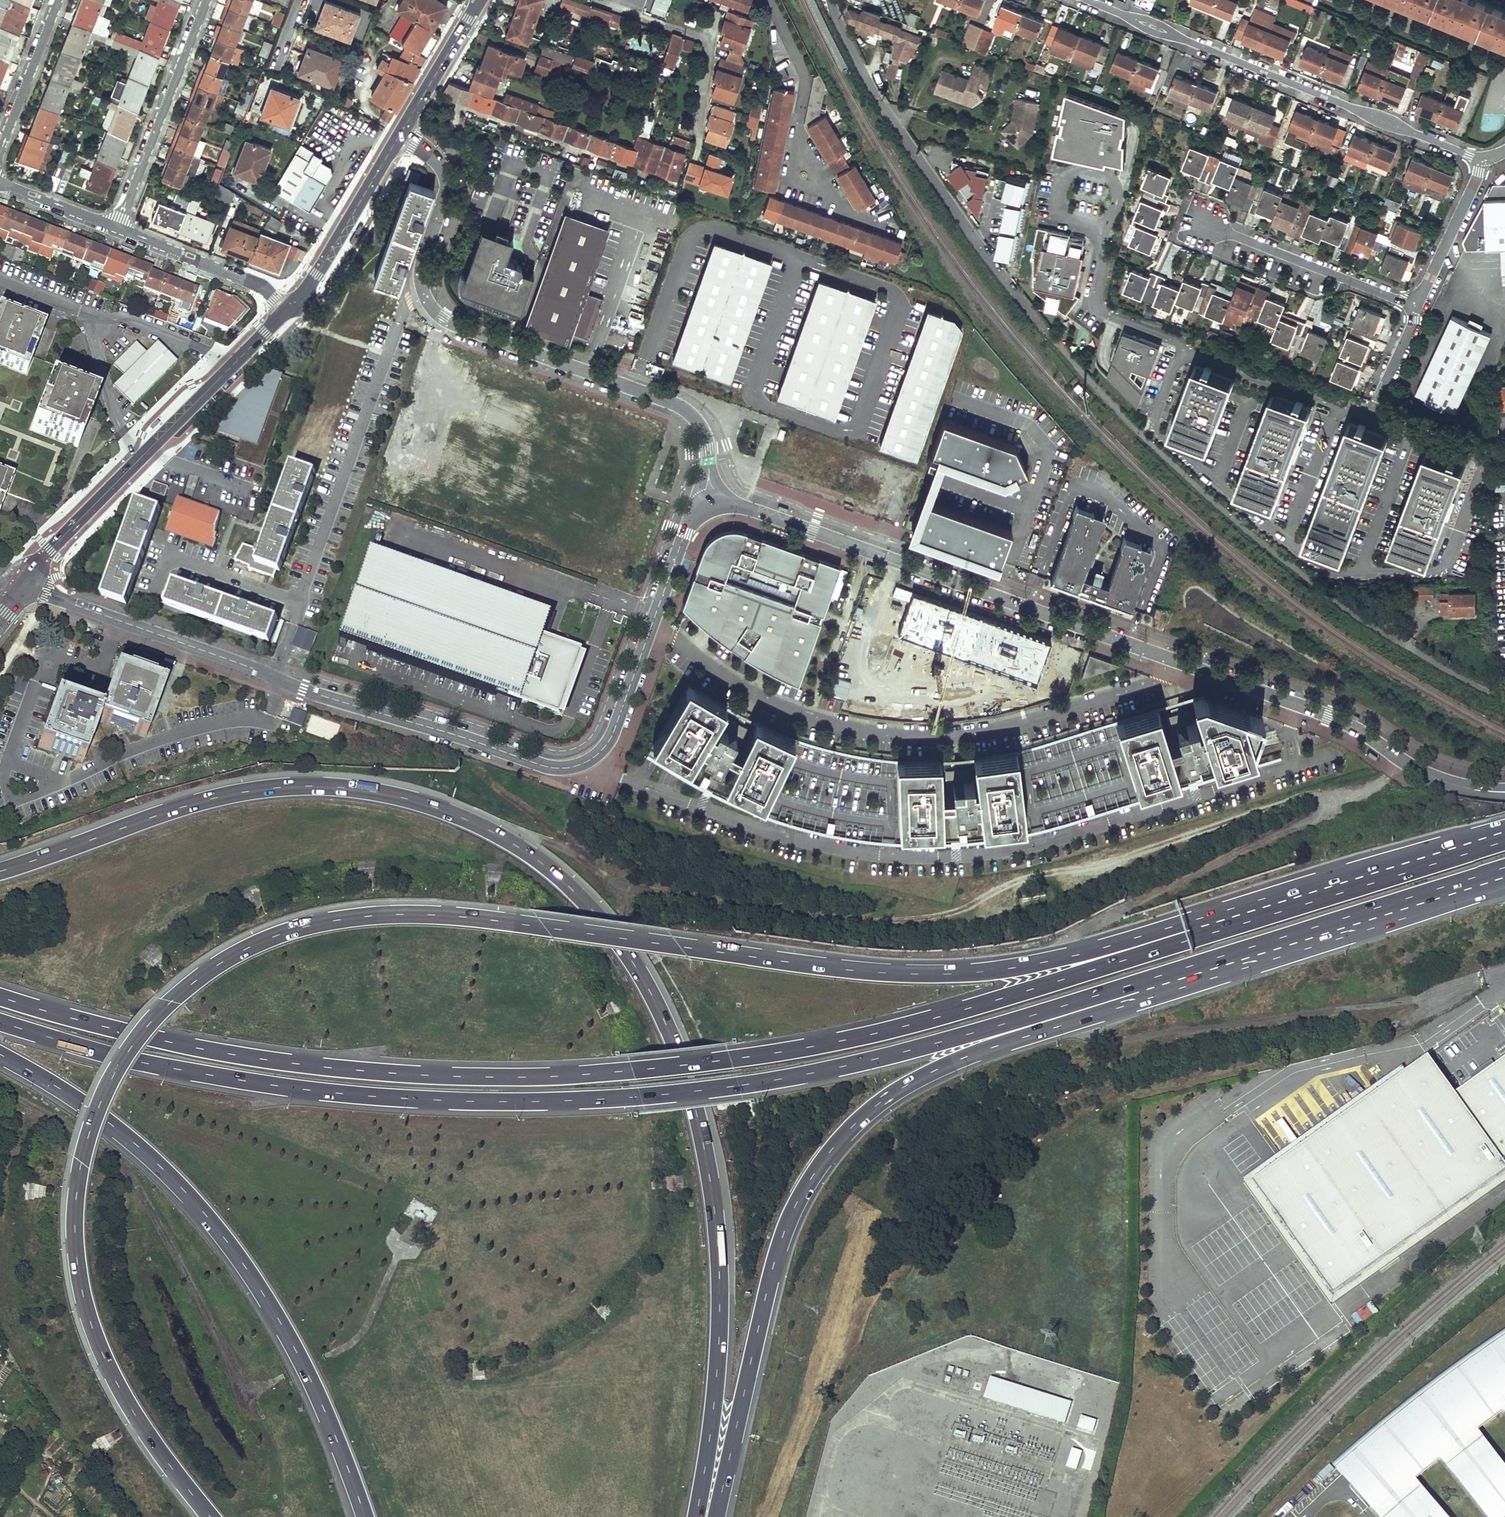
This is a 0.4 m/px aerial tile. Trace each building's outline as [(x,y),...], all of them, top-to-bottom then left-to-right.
[(16,0),(0,0),(0,1),(8,4),(0,26),(20,33),(27,18),(25,17),(29,5),(16,0)] [(75,22),(108,35),(111,28),(95,21),(103,1),(99,0),(80,0),(77,8),(79,9),(75,22)] [(151,20),(170,27),(176,12),(174,11),(179,0),(158,0),(151,20)] [(226,5),(246,13),(251,0),(228,0),(226,5)] [(327,0),(326,0),(316,25),(350,39),(360,12),(327,0)] [(443,0),(403,0),(398,8),(415,18),(413,21),(401,15),(391,34),(408,44),(401,56),(387,51),(378,65),(386,70),(373,94),(389,104),(382,115),(388,120),(404,94),(414,78),(423,63),(432,47),(441,32),(432,27),(446,2),(443,0)] [(536,19),(542,0),(519,0),(515,12),(536,19)] [(558,1),(591,12),(590,16),(612,24),(615,13),(578,0),(558,0),(558,1)] [(749,10),(753,0),(722,0),(749,10)] [(957,5),(977,14),(983,0),(959,0),(957,5)] [(1191,2),(1212,11),(1216,0),(1192,0),(1191,2)] [(1212,11),(1233,19),(1239,2),(1234,0),(1216,0),(1212,11)] [(1295,0),(1284,0),(1283,2),(1311,14),(1314,7),(1296,0),(1295,0)] [(1504,42),(1504,13),(1472,0),(1400,0),(1504,42)] [(246,13),(226,5),(223,12),(226,13),(223,22),(240,29),(246,13)] [(1000,5),(990,30),(1011,38),(1014,30),(1021,14),(1000,5)] [(914,26),(919,16),(901,9),(907,24),(914,26)] [(276,10),(273,23),(279,25),(283,12),(276,10)] [(725,32),(721,44),(742,52),(754,20),(728,10),(722,31),(725,32)] [(848,14),(847,20),(848,22),(881,34),(885,23),(876,19),(877,16),(869,13),(868,17),(850,10),(848,14)] [(507,34),(528,42),(536,19),(515,12),(507,34)] [(1021,14),(1014,30),(1035,38),(1041,22),(1021,14)] [(1254,15),(1244,41),(1264,49),(1274,25),(1274,24),(1254,15)] [(1343,19),(1340,26),(1354,32),(1357,25),(1343,19)] [(170,27),(151,20),(142,40),(117,31),(114,37),(158,54),(162,42),(164,42),(170,27)] [(68,34),(62,48),(82,56),(90,36),(94,37),(95,36),(106,40),(108,35),(75,22),(69,34),(68,34)] [(240,29),(223,22),(219,30),(217,29),(214,36),(234,44),(240,29)] [(885,23),(881,34),(892,37),(895,39),(898,27),(896,26),(885,23)] [(968,23),(960,43),(973,48),(981,28),(968,23)] [(1274,25),(1264,49),(1285,58),(1292,41),(1286,39),(1289,31),(1274,25)] [(0,26),(0,57),(7,60),(12,48),(14,49),(20,33),(0,26)] [(1053,45),(1072,53),(1079,38),(1059,30),(1050,26),(1044,41),(1053,45)] [(898,27),(895,39),(907,44),(903,54),(912,57),(921,37),(913,34),(898,27)] [(941,30),(934,27),(932,33),(939,36),(941,30)] [(981,28),(973,48),(986,53),(994,33),(981,28)] [(663,63),(674,67),(683,45),(693,48),(695,39),(682,36),(683,33),(674,31),(663,63)] [(1289,31),(1286,39),(1292,41),(1295,43),(1298,35),(1289,31)] [(234,44),(214,36),(211,43),(214,45),(211,53),(228,60),(234,44)] [(158,54),(114,37),(113,42),(137,54),(129,75),(149,82),(155,67),(153,66),(158,54)] [(1079,38),(1072,53),(1093,62),(1093,60),(1102,64),(1107,50),(1079,38)] [(272,44),(264,41),(259,52),(268,55),(272,44)] [(499,72),(502,73),(504,67),(519,72),(524,58),(489,45),(481,66),(499,72)] [(542,54),(568,62),(571,54),(545,45),(541,53),(542,54)] [(342,58),(310,46),(300,71),(325,80),(323,83),(331,86),(333,82),(342,58)] [(1309,47),(1302,64),(1321,72),(1328,56),(1309,47)] [(1332,47),(1328,56),(1350,64),(1353,55),(1332,47)] [(58,65),(53,77),(81,88),(84,81),(74,77),(82,56),(62,48),(56,64),(58,65)] [(1040,51),(1032,70),(1041,73),(1049,55),(1040,51)] [(205,60),(202,67),(222,75),(228,60),(211,53),(208,60),(205,60)] [(1116,53),(1109,69),(1130,78),(1137,61),(1116,53)] [(542,54),(537,69),(552,74),(554,69),(566,73),(569,63),(568,62),(542,54)] [(576,56),(573,64),(597,73),(598,68),(593,66),(594,61),(576,55),(576,56)] [(1328,56),(1321,72),(1343,81),(1350,64),(1328,56)] [(0,57),(0,84),(5,72),(3,71),(5,66),(7,67),(9,61),(7,60),(0,57)] [(1370,61),(1359,88),(1380,97),(1394,59),(1390,58),(1386,68),(1370,61)] [(713,94),(734,100),(744,67),(722,59),(715,79),(718,80),(713,94)] [(1399,105),(1410,77),(1394,71),(1398,61),(1394,59),(1380,97),(1399,105)] [(1024,61),(1022,66),(1031,70),(1033,65),(1024,61)] [(1132,78),(1129,87),(1144,93),(1147,84),(1151,86),(1157,70),(1137,61),(1130,78),(1132,78)] [(889,63),(886,78),(893,80),(897,65),(889,63)] [(974,64),(971,73),(986,79),(989,70),(974,64)] [(471,86),(492,94),(499,72),(481,66),(478,65),(471,86)] [(222,75),(202,67),(199,74),(202,75),(199,84),(216,91),(222,75)] [(783,81),(790,78),(786,68),(780,71),(783,81)] [(941,70),(933,91),(954,98),(956,94),(969,99),(972,103),(981,96),(975,89),(977,83),(985,86),(987,79),(986,79),(971,73),(969,73),(967,80),(941,70)] [(259,77),(251,74),(248,84),(255,86),(259,77)] [(149,82),(129,75),(119,102),(136,109),(141,97),(142,98),(149,82)] [(1174,76),(1164,101),(1185,109),(1188,101),(1195,84),(1174,76)] [(47,89),(40,105),(60,112),(69,89),(79,94),(81,88),(53,77),(48,89),(47,89)] [(443,94),(674,180),(683,154),(637,137),(633,149),(553,120),(505,102),(449,81),(443,94)] [(216,91),(199,84),(196,91),(193,91),(190,99),(210,107),(216,91)] [(1195,84),(1188,101),(1208,110),(1215,93),(1195,84)] [(255,88),(248,85),(243,99),(249,102),(255,88)] [(250,111),(259,114),(268,91),(259,88),(250,111)] [(755,188),(776,191),(796,93),(776,88),(755,188)] [(821,89),(814,88),(813,94),(824,97),(825,96),(821,89)] [(298,98),(270,89),(260,116),(287,126),(298,98)] [(1124,114),(1064,93),(1059,121),(1061,122),(1060,131),(1056,130),(1052,150),(1104,161),(1106,151),(1116,153),(1118,143),(1120,143),(1122,134),(1123,134),(1124,114)] [(824,97),(813,94),(811,101),(823,104),(824,97)] [(956,94),(954,98),(970,104),(972,103),(969,99),(956,94)] [(505,102),(553,120),(556,112),(540,106),(541,105),(519,97),(519,98),(507,95),(505,102)] [(1423,95),(1416,112),(1436,120),(1443,103),(1423,95)] [(210,107),(190,99),(187,106),(190,107),(187,115),(204,122),(210,107)] [(1036,103),(1021,100),(1020,107),(1013,106),(1010,122),(1012,122),(1012,125),(1003,134),(1015,147),(1030,133),(1036,103)] [(1231,100),(1225,116),(1229,118),(1246,125),(1252,109),(1231,100)] [(823,104),(811,101),(810,109),(822,111),(823,104)] [(136,109),(119,102),(108,131),(127,139),(134,122),(131,121),(136,109)] [(247,104),(240,102),(234,115),(240,117),(247,104)] [(752,102),(749,116),(759,120),(760,120),(763,105),(752,102)] [(1443,103),(1436,120),(1457,129),(1464,112),(1443,103)] [(60,112),(40,105),(34,119),(37,120),(32,132),(49,139),(60,112)] [(711,126),(707,139),(726,146),(738,113),(714,105),(708,125),(711,126)] [(822,111),(810,109),(808,117),(820,120),(822,111)] [(1246,125),(1243,132),(1265,142),(1268,135),(1266,134),(1269,127),(1273,117),(1252,109),(1246,125)] [(1294,114),(1281,143),(1302,152),(1308,138),(1315,121),(1304,116),(1303,118),(1294,114)] [(181,122),(178,129),(198,137),(204,122),(187,115),(184,123),(181,122)] [(749,116),(746,127),(757,130),(759,120),(749,116)] [(820,121),(820,120),(808,117),(806,127),(809,127),(820,121)] [(830,162),(847,152),(826,117),(820,121),(809,127),(830,162)] [(1229,118),(1225,125),(1243,132),(1246,125),(1229,118)] [(1315,121),(1308,138),(1315,141),(1337,150),(1344,135),(1334,131),(1335,129),(1315,121)] [(240,127),(225,122),(221,129),(237,134),(240,127)] [(1010,122),(1000,131),(1003,134),(1012,125),(1012,122),(1010,122)] [(1268,135),(1265,142),(1272,144),(1277,130),(1269,127),(1266,134),(1268,135)] [(192,153),(199,156),(206,140),(198,137),(178,129),(175,137),(178,138),(174,146),(192,153)] [(127,139),(108,131),(97,158),(115,165),(120,152),(121,153),(127,139)] [(49,139),(32,132),(27,144),(25,144),(19,159),(38,167),(49,139)] [(235,139),(227,136),(222,147),(230,150),(235,139)] [(1352,137),(1345,154),(1366,162),(1373,145),(1352,137)] [(271,146),(246,138),(235,171),(258,180),(271,146)] [(1337,150),(1315,141),(1312,148),(1334,157),(1337,150)] [(274,188),(310,209),(334,171),(332,164),(321,159),(323,156),(301,143),(284,170),(274,188)] [(1123,144),(1120,143),(1118,143),(1116,153),(1106,151),(1104,161),(1122,165),(1123,144)] [(1366,162),(1363,170),(1383,178),(1393,154),(1373,145),(1366,162)] [(174,146),(171,154),(169,153),(166,161),(186,169),(192,153),(174,146)] [(224,166),(230,150),(222,147),(216,163),(217,163),(224,166)] [(1189,147),(1181,168),(1198,176),(1196,180),(1207,184),(1217,159),(1189,147)] [(1104,165),(1104,161),(1052,150),(1052,154),(1104,165)] [(1222,152),(1219,160),(1237,167),(1240,159),(1222,152)] [(199,156),(192,153),(186,169),(194,172),(200,156),(199,156)] [(718,171),(723,157),(710,153),(705,167),(690,162),(684,181),(727,194),(734,177),(718,171)] [(1345,154),(1342,161),(1363,170),(1366,162),(1345,154)] [(580,164),(588,166),(590,157),(582,155),(580,164)] [(67,160),(61,158),(54,172),(61,175),(67,160)] [(115,165),(97,158),(86,185),(105,193),(112,177),(110,177),(115,165)] [(67,159),(67,160),(61,175),(68,177),(74,162),(67,159)] [(1217,159),(1207,184),(1209,185),(1211,181),(1228,188),(1224,197),(1230,200),(1238,179),(1233,177),(1237,167),(1219,160),(1217,159)] [(186,169),(166,161),(163,169),(166,170),(163,177),(180,184),(186,169)] [(1409,161),(1398,187),(1419,195),(1430,169),(1409,161)] [(218,182),(224,166),(217,163),(210,178),(218,182)] [(979,217),(993,174),(958,163),(953,176),(979,217)] [(89,177),(91,169),(81,166),(79,175),(89,177)] [(859,211),(876,202),(855,166),(838,176),(859,211)] [(1148,168),(1141,186),(1155,192),(1153,197),(1165,202),(1167,196),(1163,195),(1169,177),(1148,168)] [(1419,196),(1427,199),(1429,192),(1443,198),(1451,178),(1430,169),(1419,195),(1419,196)] [(1327,175),(1325,181),(1337,186),(1339,180),(1327,175)] [(216,182),(203,177),(201,184),(213,189),(216,182)] [(1032,185),(1011,178),(1004,199),(1026,205),(1032,185)] [(436,188),(410,179),(374,280),(400,289),(436,188)] [(1238,179),(1230,200),(1241,204),(1240,209),(1252,213),(1253,209),(1262,188),(1238,179)] [(218,182),(218,183),(215,190),(212,197),(230,204),(234,192),(218,182)] [(1495,184),(1489,193),(1499,192),(1504,192),(1504,184),(1495,184)] [(1262,188),(1253,209),(1273,217),(1271,221),(1276,223),(1284,202),(1279,200),(1281,196),(1262,188)] [(184,209),(159,199),(152,219),(180,230),(192,198),(177,192),(175,196),(181,198),(179,203),(185,207),(184,209)] [(1429,192),(1427,199),(1440,204),(1443,198),(1429,192)] [(1489,193),(1463,242),(1466,249),(1502,248),(1504,248),(1504,192),(1499,192),(1489,193)] [(1145,194),(1135,218),(1146,223),(1156,226),(1163,209),(1167,211),(1170,204),(1165,202),(1153,197),(1145,194)] [(1398,210),(1401,202),(1387,197),(1384,205),(1398,210)] [(214,221),(195,213),(201,198),(192,198),(180,230),(207,240),(214,221)] [(771,198),(764,217),(896,263),(902,245),(771,198)] [(1284,202),(1276,223),(1287,228),(1286,232),(1297,237),(1306,214),(1296,209),(1297,207),(1284,202)] [(1026,210),(1009,207),(1004,230),(1021,233),(1026,210)] [(7,212),(0,228),(0,239),(5,240),(7,236),(19,241),(27,219),(7,212)] [(1306,214),(1297,237),(1299,238),(1301,234),(1319,241),(1321,236),(1324,238),(1333,217),(1329,215),(1327,220),(1309,212),(1308,215),(1306,214)] [(568,214),(565,221),(604,235),(606,228),(568,214)] [(281,222),(271,216),(264,227),(274,233),(281,222)] [(234,217),(231,225),(247,231),(250,223),(234,217)] [(1333,217),(1324,238),(1338,244),(1336,248),(1347,253),(1352,240),(1342,235),(1346,222),(1333,217)] [(1138,227),(1132,243),(1153,251),(1160,235),(1144,229),(1146,223),(1135,218),(1133,225),(1138,227)] [(48,228),(27,219),(19,241),(31,246),(28,251),(38,254),(48,228)] [(565,221),(530,320),(568,334),(569,333),(588,340),(603,299),(583,292),(604,235),(565,221)] [(1423,232),(1395,221),(1388,239),(1392,240),(1380,271),(1401,279),(1404,271),(1409,273),(1421,243),(1419,243),(1416,242),(1417,239),(1420,240),(1423,232)] [(1346,222),(1342,235),(1352,240),(1357,227),(1346,222)] [(231,225),(230,225),(222,246),(250,257),(258,235),(247,231),(231,225)] [(1351,249),(1352,247),(1359,250),(1358,252),(1368,256),(1376,234),(1357,227),(1352,240),(1347,253),(1350,254),(1351,249)] [(68,235),(48,228),(38,254),(48,258),(51,249),(62,253),(68,235)] [(459,289),(520,310),(533,273),(521,269),(522,268),(521,267),(521,265),(520,264),(519,264),(516,263),(506,259),(507,255),(512,239),(481,228),(459,289)] [(1071,235),(1039,229),(1032,260),(1035,261),(1035,287),(1036,287),(1036,291),(1048,301),(1049,297),(1061,299),(1059,309),(1067,316),(1081,299),(1077,295),(1081,277),(1079,276),(1080,271),(1082,272),(1085,258),(1082,257),(1085,244),(1070,241),(1071,235)] [(288,242),(260,231),(258,235),(250,257),(273,267),(280,264),(284,253),(288,242)] [(1022,236),(1005,233),(1000,258),(1017,262),(1022,236)] [(90,244),(68,235),(62,253),(82,262),(90,244)] [(7,236),(5,240),(17,246),(19,241),(7,236)] [(698,287),(673,359),(731,379),(773,261),(715,240),(698,287)] [(19,241),(17,246),(28,251),(31,246),(19,241)] [(1,244),(0,247),(0,258),(10,262),(15,250),(1,244)] [(110,251),(90,244),(82,262),(91,265),(91,267),(102,272),(110,251)] [(23,253),(15,250),(10,262),(18,265),(23,253)] [(131,260),(110,251),(102,272),(115,277),(116,275),(124,278),(131,260)] [(152,268),(131,260),(124,278),(133,281),(132,283),(144,288),(152,268)] [(56,268),(49,266),(45,275),(52,278),(56,268)] [(62,271),(56,268),(52,278),(58,280),(62,271)] [(160,271),(152,268),(144,288),(160,294),(167,277),(160,273),(160,271)] [(1136,270),(1127,291),(1154,302),(1164,276),(1155,272),(1154,277),(1136,270)] [(1164,276),(1154,302),(1174,310),(1178,301),(1182,303),(1191,281),(1187,280),(1183,289),(1166,282),(1168,278),(1164,276)] [(175,281),(167,277),(160,294),(175,300),(184,280),(177,277),(175,281)] [(803,326),(777,398),(835,418),(877,300),(819,279),(803,326)] [(98,282),(93,280),(87,291),(93,294),(98,282)] [(190,282),(184,280),(175,300),(182,302),(179,310),(188,314),(198,289),(190,285),(190,282)] [(1216,286),(1206,312),(1229,322),(1245,282),(1240,280),(1233,298),(1216,291),(1218,287),(1216,286)] [(1191,281),(1182,303),(1206,312),(1216,286),(1205,281),(1203,286),(1191,281)] [(104,285),(98,282),(93,294),(100,296),(104,285)] [(1245,282),(1229,322),(1233,324),(1235,319),(1242,322),(1246,312),(1259,318),(1270,292),(1245,282)] [(231,297),(216,292),(205,319),(227,329),(245,310),(231,297)] [(1270,292),(1259,318),(1277,325),(1271,339),(1277,341),(1286,320),(1281,318),(1287,304),(1270,297),(1271,293),(1270,292)] [(1350,330),(1376,340),(1381,326),(1377,324),(1380,316),(1359,307),(1350,330)] [(930,310),(882,445),(919,458),(963,329),(955,318),(930,310)] [(179,315),(171,311),(168,317),(166,322),(174,325),(179,315)] [(0,313),(0,366),(26,376),(45,330),(0,313)] [(168,317),(159,313),(156,318),(166,322),(168,317)] [(1451,315),(1415,391),(1425,395),(1423,399),(1444,408),(1446,405),(1455,409),(1490,333),(1480,328),(1467,322),(1451,315)] [(1469,317),(1467,322),(1480,328),(1482,323),(1469,317)] [(568,334),(530,320),(526,329),(565,343),(568,334)] [(1286,320),(1277,341),(1301,351),(1311,325),(1300,320),(1299,325),(1286,320)] [(1311,325),(1301,351),(1319,359),(1328,337),(1311,330),(1313,326),(1311,325)] [(1218,335),(1229,342),(1234,335),(1223,328),(1218,335)] [(1350,330),(1340,354),(1365,364),(1366,363),(1362,361),(1368,346),(1373,348),(1376,340),(1350,330)] [(1148,380),(1161,345),(1134,334),(1124,331),(1120,343),(1107,377),(1138,408),(1148,380)] [(115,389),(133,407),(177,363),(159,346),(148,356),(135,343),(112,366),(125,379),(115,389)] [(634,353),(625,349),(623,355),(632,358),(634,353)] [(1340,354),(1330,378),(1351,387),(1358,370),(1362,372),(1365,364),(1340,354)] [(1186,392),(1172,431),(1210,445),(1234,379),(1211,370),(1212,368),(1207,366),(1205,368),(1196,365),(1186,392)] [(242,436),(238,435),(233,449),(260,459),(262,453),(264,453),(272,430),(271,430),(273,423),(275,423),(283,400),(281,400),(290,376),(280,373),(280,371),(276,370),(276,369),(276,368),(276,367),(275,367),(274,367),(273,367),(273,368),(272,368),(271,373),(268,372),(262,378),(261,377),(255,382),(251,381),(243,402),(237,399),(231,405),(232,406),(223,415),(222,415),(221,417),(220,418),(220,419),(221,421),(221,422),(222,423),(224,424),(225,424),(227,424),(229,423),(230,422),(234,418),(250,423),(249,426),(247,425),(242,436)] [(1496,385),(1494,411),(1504,410),(1504,384),(1496,385)] [(96,404),(49,385),(31,431),(78,450),(89,422),(96,404)] [(1296,450),(1311,408),(1302,404),(1303,402),(1298,400),(1297,402),(1273,394),(1238,489),(1276,503),(1296,450)] [(19,404),(13,401),(11,407),(17,410),(19,404)] [(1027,470),(1014,444),(942,418),(930,451),(1002,477),(1011,472),(1013,477),(1027,470)] [(150,426),(153,428),(160,422),(157,419),(150,426)] [(1344,556),(1388,437),(1365,428),(1366,425),(1360,423),(1359,426),(1350,423),(1334,464),(1305,542),(1344,556)] [(260,459),(233,449),(231,454),(258,463),(260,459)] [(16,453),(11,450),(8,457),(14,459),(16,453)] [(930,451),(929,455),(1003,482),(1013,477),(1011,472),(1002,477),(930,451)] [(1391,547),(1430,561),(1450,506),(1465,465),(1456,462),(1457,459),(1451,457),(1450,460),(1427,451),(1391,547)] [(935,467),(936,464),(940,465),(941,462),(928,457),(926,464),(935,467)] [(241,543),(232,559),(248,565),(247,568),(272,576),(275,569),(278,570),(314,470),(288,461),(256,548),(241,543)] [(927,500),(940,465),(936,464),(935,467),(923,499),(926,500),(927,500)] [(0,472),(0,512),(14,478),(0,472)] [(151,480),(147,490),(162,495),(165,485),(160,483),(156,482),(151,480)] [(213,543),(215,536),(214,536),(215,529),(213,529),(218,508),(175,495),(164,527),(213,543)] [(910,535),(914,536),(915,532),(926,500),(923,499),(910,535)] [(926,500),(915,532),(999,562),(1011,530),(927,500),(926,500)] [(161,509),(137,501),(135,507),(136,507),(130,525),(131,526),(114,573),(113,572),(107,590),(106,589),(103,596),(127,605),(161,509)] [(1051,579),(1078,589),(1080,584),(1083,575),(1100,524),(1090,521),(1093,512),(1076,506),(1072,515),(1073,515),(1051,579)] [(1104,516),(1093,512),(1090,521),(1100,524),(1104,516)] [(798,683),(840,565),(743,531),(736,529),(729,529),(722,530),(715,534),(710,538),(705,544),(702,550),(683,605),(690,613),(698,620),(705,626),(714,633),(721,639),(730,645),(739,652),(750,659),(761,665),(773,672),(786,678),(798,683)] [(998,566),(999,562),(915,532),(914,536),(998,566)] [(1105,593),(1103,598),(1130,607),(1148,556),(1137,552),(1140,543),(1123,537),(1120,546),(1121,546),(1108,584),(1105,593)] [(1151,547),(1140,543),(1137,552),(1148,556),(1151,547)] [(373,547),(341,633),(521,699),(560,713),(582,650),(544,636),(553,612),(373,547)] [(1095,589),(1105,593),(1108,584),(1083,575),(1080,584),(1089,587),(1095,589)] [(276,619),(175,582),(166,605),(177,609),(178,608),(195,614),(195,612),(241,629),(240,630),(257,637),(257,638),(268,642),(276,619)] [(1404,585),(1404,600),(1422,600),(1422,597),(1435,597),(1435,585),(1404,585)] [(1477,593),(1441,593),(1441,613),(1477,612),(1477,593)] [(1157,607),(1153,617),(1159,619),(1162,609),(1157,607)] [(299,627),(292,645),(310,651),(317,633),(299,627)] [(521,699),(341,633),(338,643),(518,708),(521,699)] [(1089,654),(1081,676),(1118,665),(1105,660),(1089,654)] [(36,745),(80,761),(94,719),(142,736),(161,684),(114,667),(97,713),(53,698),(36,745)] [(737,758),(725,785),(764,804),(795,740),(755,721),(741,752),(736,749),(749,727),(743,723),(745,720),(736,715),(734,719),(728,715),(721,727),(718,725),(716,730),(713,728),(726,705),(688,683),(653,744),(691,766),(702,746),(706,748),(703,753),(712,758),(710,762),(719,767),(723,760),(729,763),(733,756),(737,758)] [(1116,722),(1137,789),(1179,776),(1170,747),(1175,746),(1177,754),(1184,752),(1186,760),(1197,757),(1195,753),(1205,750),(1203,744),(1206,743),(1213,766),(1255,752),(1252,743),(1262,716),(1202,695),(1192,698),(1200,723),(1197,724),(1196,719),(1192,720),(1188,708),(1181,710),(1180,706),(1170,709),(1172,713),(1165,715),(1173,739),(1168,740),(1158,709),(1116,722)] [(304,731),(316,736),(323,718),(294,707),(289,722),(305,728),(304,731)] [(1370,750),(1367,753),(1375,759),(1377,756),(1370,750)] [(897,761),(899,832),(943,830),(942,801),(947,800),(947,808),(954,808),(955,816),(966,816),(965,811),(975,811),(975,805),(979,804),(982,828),(1025,822),(1017,752),(973,757),(976,784),(973,784),(973,779),(969,779),(968,766),(961,766),(961,762),(951,763),(951,767),(944,767),(946,794),(942,794),(940,760),(897,761)] [(154,967),(164,956),(153,946),(143,957),(154,967)] [(1274,1167),(1253,1182),(1333,1295),(1356,1279),(1367,1271),(1395,1251),(1407,1242),(1504,1173),(1504,1059),(1495,1066),(1474,1081),(1454,1095),(1428,1058),(1402,1076),(1391,1084),(1376,1095),(1303,1146),(1285,1159),(1274,1167)] [(1470,1076),(1474,1081),(1495,1066),(1491,1061),(1470,1076)] [(1387,1079),(1391,1084),(1402,1076),(1399,1071),(1387,1079)] [(1300,1141),(1303,1146),(1376,1095),(1372,1089),(1300,1141)] [(1274,1167),(1285,1159),(1281,1154),(1270,1162),(1274,1167)] [(1410,1247),(1407,1242),(1395,1251),(1399,1256),(1410,1247)] [(1371,1276),(1367,1271),(1356,1279),(1360,1283),(1371,1276)] [(1357,1328),(1379,1313),(1371,1301),(1349,1316),(1357,1328)] [(1374,1508),(1378,1504),(1399,1486),(1425,1464),(1452,1442),(1472,1427),(1502,1405),(1504,1408),(1504,1335),(1496,1341),(1468,1361),(1445,1377),(1418,1397),(1392,1419),(1364,1442),(1337,1466),(1374,1508)] [(1072,1403),(992,1378),(985,1398),(1066,1423),(1072,1403)] [(1099,1421),(1082,1416),(1078,1429),(1095,1434),(1099,1421)] [(1378,1504),(1381,1507),(1412,1480),(1442,1456),(1474,1430),(1472,1427),(1452,1442),(1425,1464),(1399,1486),(1378,1504)] [(1442,1456),(1489,1515),(1503,1504),(1504,1502),(1504,1471),(1474,1430),(1442,1456)] [(1083,1452),(1073,1449),(1067,1467),(1077,1470),(1083,1452)] [(1381,1507),(1390,1516),(1443,1516),(1412,1480),(1381,1507)] [(1489,1515),(1490,1516),(1499,1516),(1504,1512),(1504,1502),(1503,1504),(1489,1515)]
